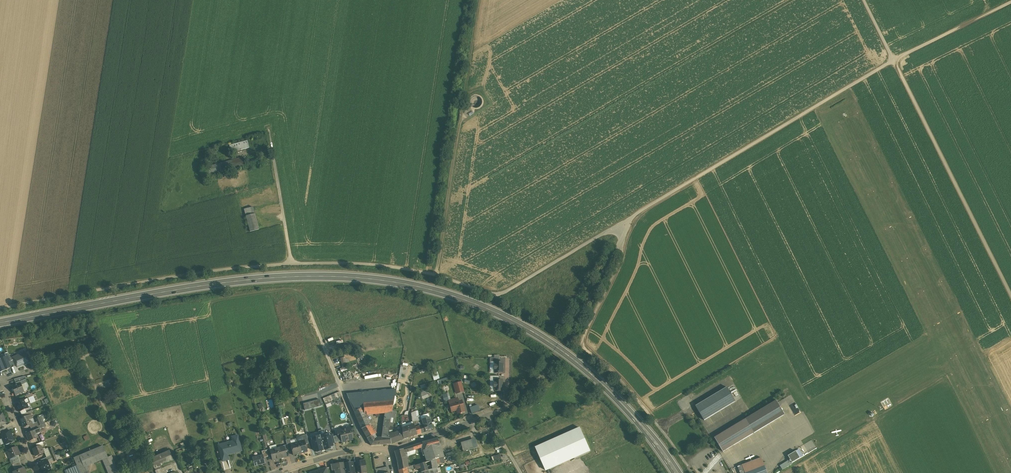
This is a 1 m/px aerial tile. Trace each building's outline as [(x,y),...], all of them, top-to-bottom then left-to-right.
[(482,104),(483,102),(482,99),(481,97),(479,96),(476,95),(474,96),(472,97),(470,100),(470,102),(470,104),(472,107),(474,108),(476,108),(479,108),(481,106),(482,104)] [(247,141),(229,145),(231,152),(238,150),(238,152),(241,151),(241,150),(249,148),(247,141)] [(241,158),(232,161),(226,162),(226,165),(220,166),(222,171),(243,165),(241,158)] [(253,207),(244,209),(246,216),(255,214),(253,207)] [(255,214),(246,216),(250,232),(259,229),(255,214)] [(26,352),(13,357),(16,365),(17,367),(30,362),(26,352)] [(6,357),(1,359),(5,370),(10,367),(8,361),(6,357)] [(499,361),(495,361),(495,362),(495,365),(494,365),(494,369),(495,369),(495,373),(502,373),(502,361),(499,361)] [(431,370),(434,380),(439,379),(437,372),(436,372),(434,366),(429,367),(430,371),(431,370)] [(499,379),(495,379),(495,380),(494,383),(494,387),(494,391),(502,391),(502,379),(499,379)] [(460,381),(457,382),(457,384),(454,384),(457,393),(463,391),(461,383),(460,383),(460,381)] [(13,386),(12,387),(15,395),(24,391),(21,385),(21,383),(16,385),(13,386)] [(727,387),(696,406),(704,420),(735,402),(727,387)] [(396,390),(362,393),(364,414),(386,412),(392,412),(396,390)] [(420,394),(423,399),(429,397),(426,391),(420,394)] [(340,392),(323,399),(325,404),(342,397),(340,392)] [(448,392),(442,394),(444,401),(450,399),(448,392)] [(364,414),(362,393),(347,395),(354,412),(361,429),(369,425),(364,414)] [(25,399),(16,403),(18,408),(19,412),(20,412),(28,408),(27,404),(29,403),(27,398),(26,399),(25,399)] [(303,404),(305,410),(321,406),(319,399),(303,404)] [(776,400),(714,438),(723,452),(785,414),(776,400)] [(458,402),(451,404),(452,404),(453,411),(457,410),(458,413),(464,411),(461,401),(458,402)] [(478,405),(469,408),(472,413),(480,410),(478,405)] [(392,412),(386,412),(382,437),(383,437),(389,437),(388,430),(392,412)] [(23,418),(20,419),(24,428),(30,425),(33,424),(31,421),(30,422),(28,416),(23,418)] [(427,423),(423,425),(425,432),(428,431),(428,429),(433,427),(431,423),(429,417),(425,418),(427,423)] [(414,424),(401,428),(402,430),(402,435),(403,439),(417,435),(415,427),(414,424)] [(377,438),(369,425),(361,429),(371,445),(380,445),(377,438)] [(423,425),(415,427),(417,435),(425,432),(423,425)] [(31,432),(26,434),(29,441),(38,438),(37,434),(41,432),(40,429),(40,428),(31,432)] [(347,429),(342,430),(341,429),(338,430),(337,431),(338,435),(340,435),(342,441),(342,442),(349,440),(352,439),(352,437),(353,437),(351,433),(352,433),(351,430),(347,431),(347,429)] [(546,470),(589,451),(579,429),(536,448),(546,470)] [(1,434),(0,434),(5,445),(14,441),(10,430),(1,434)] [(402,430),(392,434),(389,435),(391,444),(403,439),(402,435),(402,430)] [(320,436),(324,450),(330,449),(330,447),(333,446),(332,444),(330,435),(329,434),(325,435),(324,431),(319,432),(320,436)] [(338,435),(333,437),(335,443),(342,441),(340,435),(338,435)] [(317,452),(324,450),(320,436),(311,438),(311,440),(313,448),(314,451),(317,450),(317,452)] [(233,441),(218,445),(222,461),(228,460),(227,454),(236,451),(236,452),(241,451),(238,438),(233,439),(233,441)] [(437,438),(426,442),(423,443),(424,447),(422,447),(424,454),(427,462),(431,461),(436,460),(444,457),(437,438)] [(478,447),(475,438),(461,443),(463,452),(478,447)] [(304,441),(297,443),(300,453),(307,451),(305,444),(304,441)] [(291,444),(292,448),(293,455),(300,453),(297,443),(291,444)] [(403,449),(394,451),(397,460),(406,458),(404,453),(409,452),(408,452),(409,451),(416,449),(414,445),(403,449)] [(37,447),(33,449),(36,456),(44,453),(43,449),(43,448),(42,449),(40,446),(37,447)] [(103,446),(74,459),(77,466),(79,469),(84,467),(103,459),(107,457),(103,446)] [(17,447),(7,451),(10,458),(16,456),(18,455),(20,454),(17,447)] [(285,452),(284,447),(283,447),(277,449),(279,458),(286,457),(285,452)] [(48,448),(45,449),(45,448),(43,449),(44,453),(46,458),(51,456),(49,450),(48,448)] [(270,450),(271,455),(273,460),(279,458),(277,449),(270,450)] [(169,451),(150,459),(154,468),(173,460),(169,451)] [(796,451),(788,456),(790,459),(792,463),(800,458),(796,451)] [(16,456),(16,457),(10,460),(12,464),(20,461),(18,455),(16,456)] [(263,455),(252,458),(254,466),(265,463),(264,458),(263,455)] [(103,459),(108,472),(119,472),(111,456),(107,457),(103,459)] [(408,468),(407,462),(406,458),(397,460),(399,470),(400,470),(404,469),(408,468)] [(742,465),(745,472),(767,472),(761,458),(742,465)] [(790,459),(780,466),(782,470),(793,463),(792,463),(790,459)] [(42,463),(39,464),(42,472),(51,468),(48,460),(42,463)] [(436,460),(431,461),(427,462),(426,463),(428,470),(437,468),(438,468),(436,460)] [(20,461),(12,464),(14,470),(22,467),(20,461)] [(348,463),(344,464),(345,472),(354,472),(353,467),(352,463),(348,463)] [(426,463),(419,464),(420,468),(421,472),(428,470),(426,463)] [(334,465),(334,470),(335,472),(345,472),(344,464),(334,465)]
